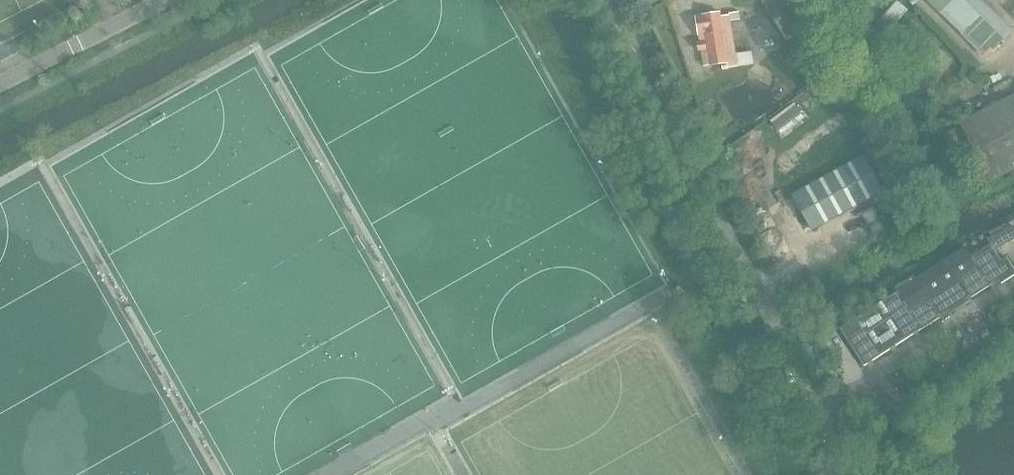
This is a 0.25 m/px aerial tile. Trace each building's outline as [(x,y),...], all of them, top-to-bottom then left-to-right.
[(747,20),(763,13),(758,0),(743,9),(747,20)] [(813,27),(795,0),(760,0),(789,42),(813,27)] [(898,23),(907,11),(896,0),(889,8),(886,6),(866,30),(889,51),(901,36),(898,33),(903,28),(898,23)] [(941,14),(942,13),(986,59),(1013,31),(983,0),(927,0),(941,14)] [(731,22),(741,20),(740,12),(729,13),(729,15),(721,16),(721,13),(697,17),(704,66),(728,63),(729,68),(737,67),(755,65),(753,51),(735,53),(731,22)] [(743,81),(731,86),(729,81),(714,87),(723,105),(737,100),(736,98),(749,94),(743,81)] [(959,121),(991,182),(1013,171),(1013,94),(959,121)] [(802,113),(797,106),(773,125),(778,131),(802,113)] [(724,123),(734,118),(729,109),(719,114),(724,123)] [(812,232),(884,192),(863,155),(791,194),(812,232)] [(1013,240),(1013,226),(1013,225),(987,239),(991,244),(971,257),(965,247),(915,278),(914,276),(895,288),(898,292),(841,329),(865,366),(922,329),(922,328),(939,318),(941,320),(972,300),(971,297),(990,286),(999,280),(1001,284),(1013,276),(1013,268),(1007,257),(1001,260),(995,250),(1013,240)]
